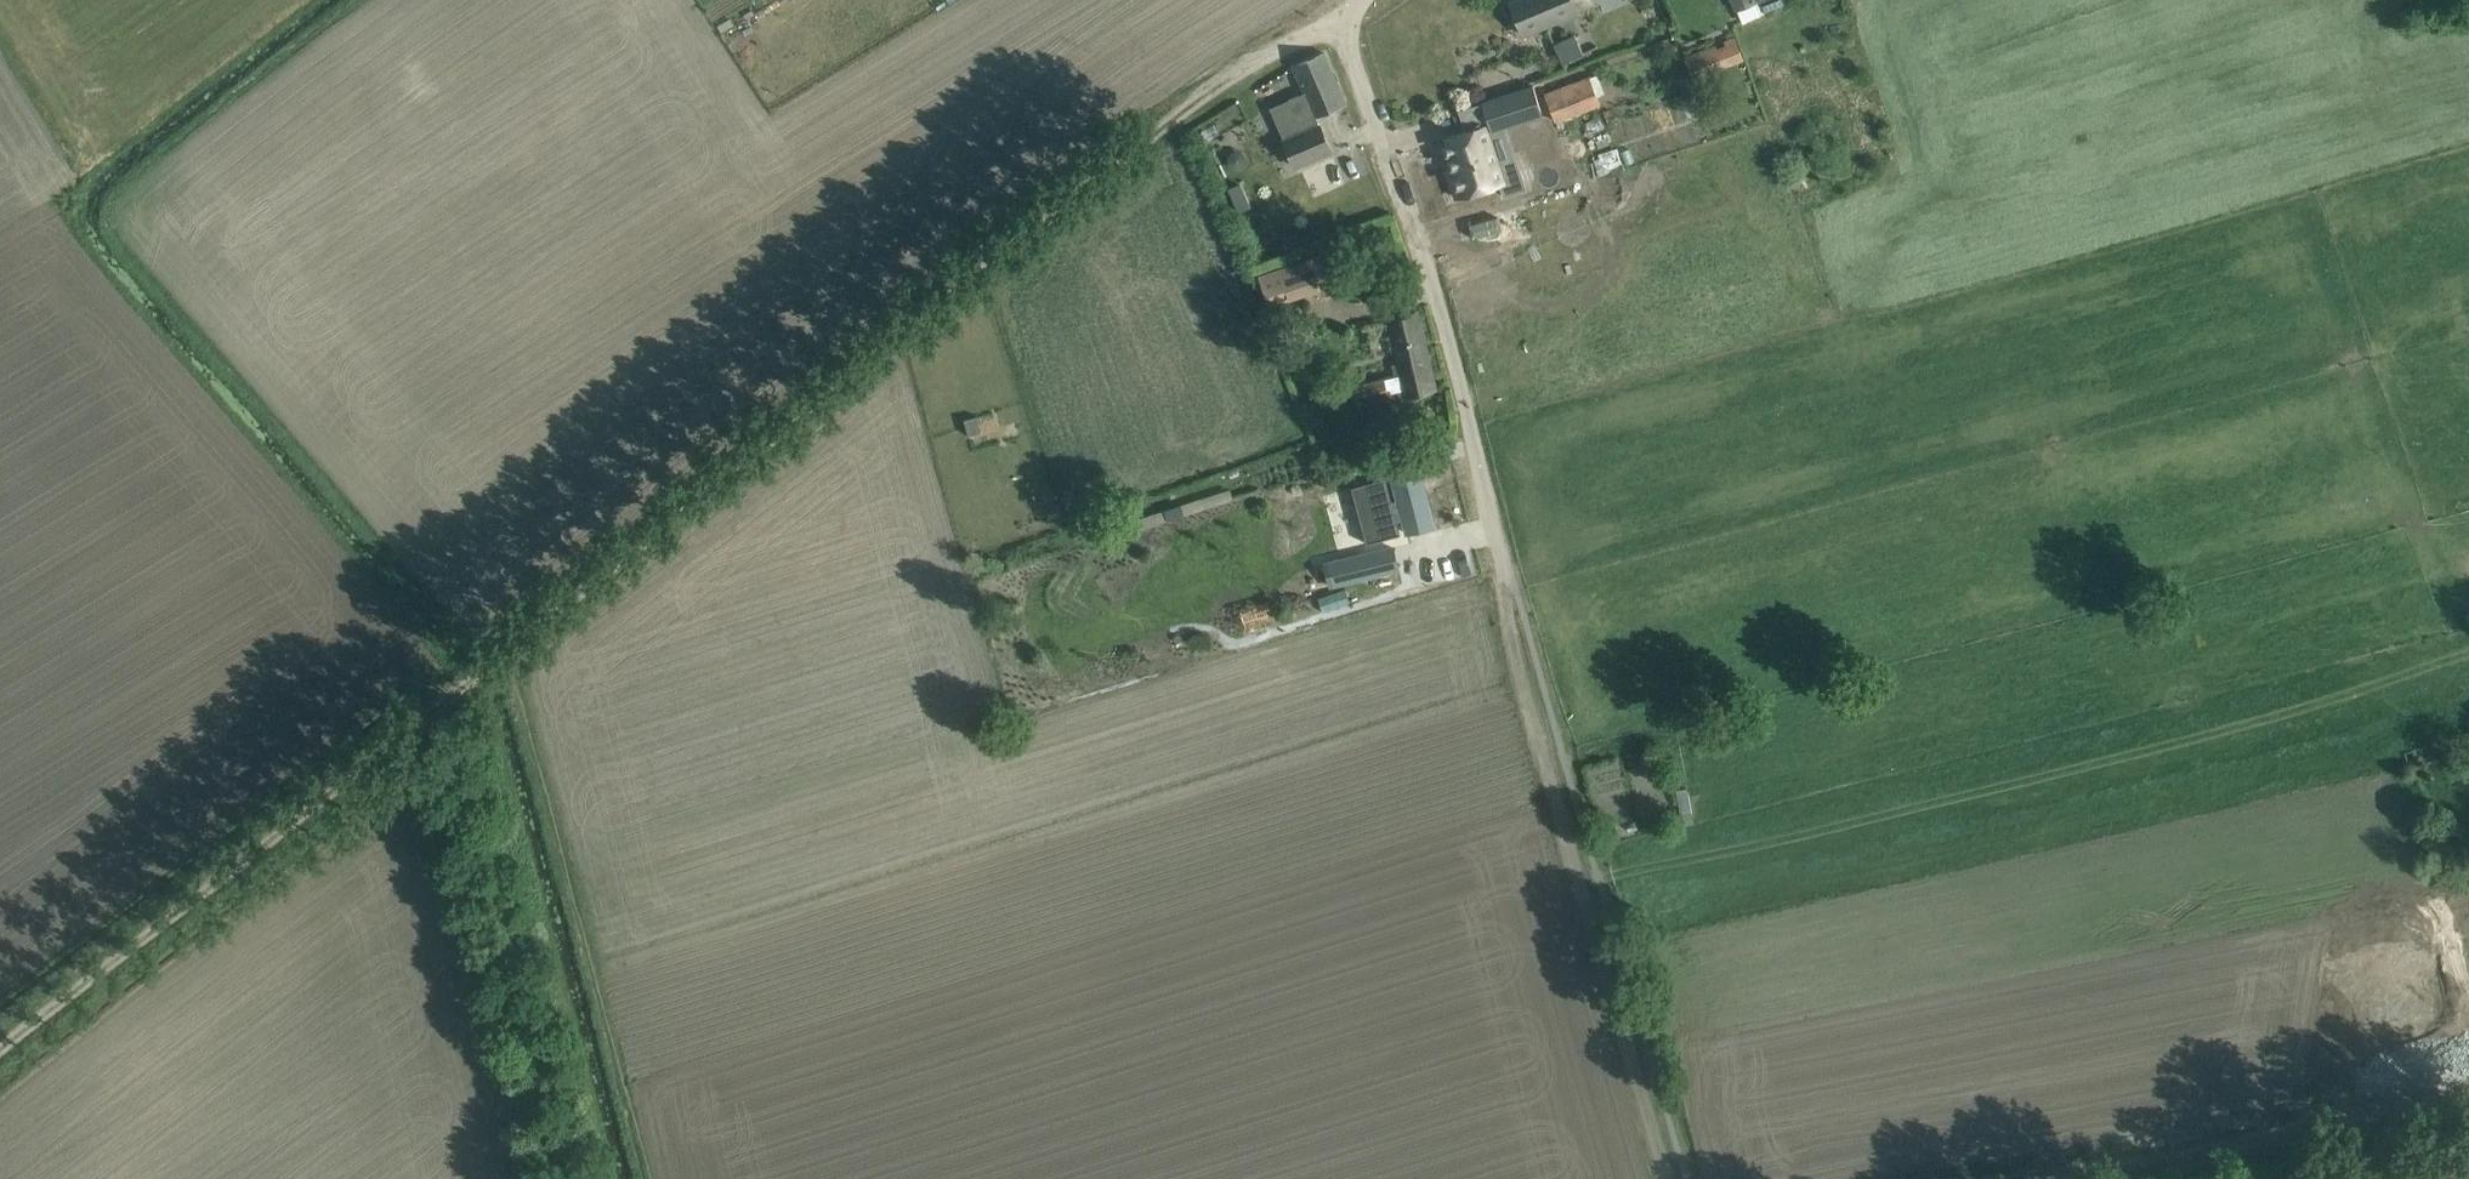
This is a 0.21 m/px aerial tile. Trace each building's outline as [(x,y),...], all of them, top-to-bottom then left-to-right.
[(1509,1),(1523,35),(1546,26),(1595,5),(1593,0),(1513,0),(1509,1)] [(1762,13),(1756,0),(1734,0),(1744,21),(1762,13)] [(1784,3),(1782,0),(1756,0),(1762,13),(1784,3)] [(1583,53),(1574,34),(1552,44),(1563,62),(1583,53)] [(1683,57),(1692,80),(1724,69),(1715,45),(1683,57)] [(1289,99),(1270,108),(1284,140),(1296,167),(1331,151),(1316,116),(1346,102),(1325,53),(1318,56),(1293,67),(1304,93),(1289,99)] [(1544,93),(1556,123),(1600,105),(1590,76),(1544,93)] [(1533,85),(1482,102),(1489,126),(1541,109),(1533,85)] [(1465,131),(1443,138),(1452,168),(1448,170),(1457,198),(1500,183),(1505,196),(1526,189),(1517,163),(1499,169),(1485,128),(1484,125),(1465,131)] [(1601,176),(1625,167),(1617,147),(1593,156),(1601,176)] [(1245,196),(1233,201),(1238,212),(1250,207),(1245,196)] [(1323,250),(1259,274),(1271,306),(1335,282),(1323,250)] [(1393,364),(1395,376),(1353,384),(1360,413),(1392,405),(1389,393),(1398,391),(1400,397),(1435,389),(1416,310),(1388,317),(1398,363),(1393,364)] [(977,415),(964,419),(969,436),(982,432),(977,415)] [(1384,477),(1351,486),(1366,543),(1400,534),(1397,522),(1402,520),(1406,534),(1409,533),(1433,527),(1418,468),(1394,474),(1391,475),(1391,476),(1397,500),(1391,501),(1384,477)] [(1180,504),(1163,509),(1167,521),(1184,516),(1180,504)] [(1393,547),(1325,564),(1331,589),(1399,572),(1399,569),(1393,547)] [(2421,993),(2421,983),(2376,983),(2376,1011),(2366,1011),(2366,1031),(2402,1031),(2402,1010),(2422,1010),(2422,993),(2421,993)]
